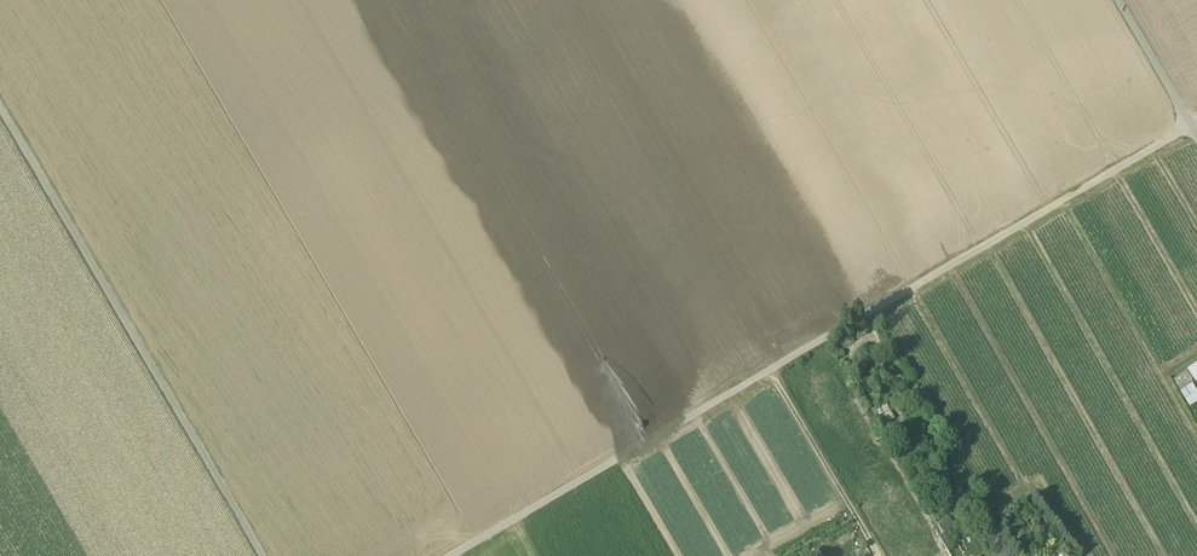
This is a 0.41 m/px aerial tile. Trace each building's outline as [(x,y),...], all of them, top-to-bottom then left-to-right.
[(1186,371),(1195,384),(1196,383),(1196,363),(1186,371)] [(1179,393),(1189,409),(1196,404),(1196,393),(1192,385),(1179,393)] [(937,524),(942,535),(954,529),(948,517),(937,524)] [(1008,547),(994,555),(995,555),(1013,555),(1008,547)]
